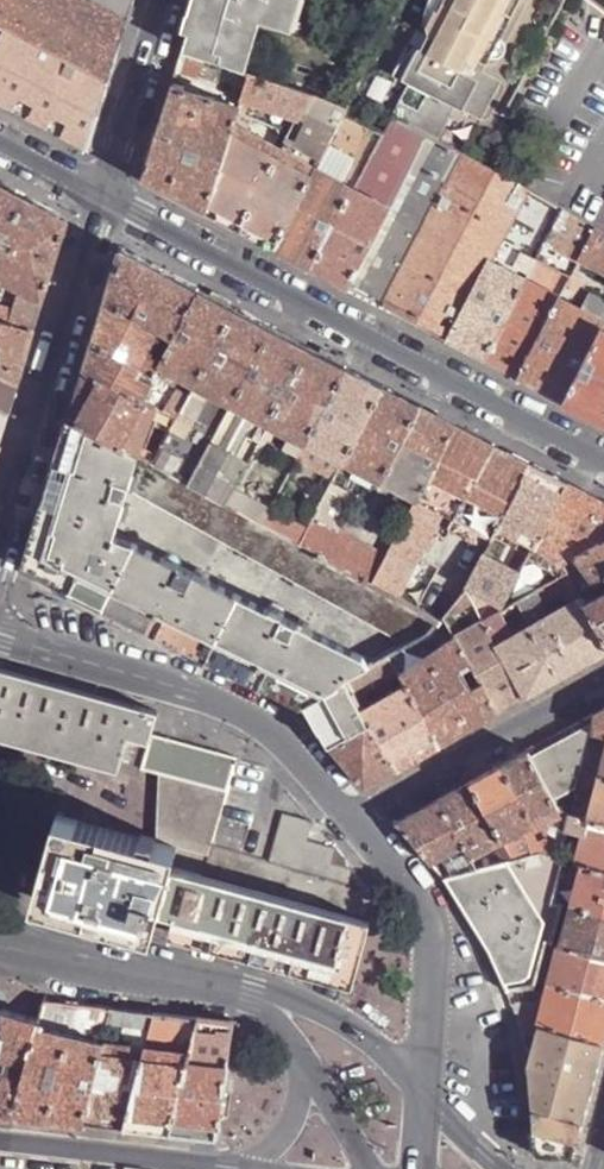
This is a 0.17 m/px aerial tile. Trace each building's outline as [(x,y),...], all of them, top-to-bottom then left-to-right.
[(131,18),(98,0),(0,0),(0,23),(111,82),(131,18)] [(136,0),(98,0),(131,18),(136,0)] [(199,0),(193,0),(188,16),(186,15),(181,32),(188,35),(199,0)] [(244,72),(259,24),(282,30),(292,0),(199,0),(188,35),(183,50),(207,59),(231,67),(244,72)] [(282,30),(290,32),(299,0),(292,0),(282,30)] [(346,109),(343,116),(380,134),(381,135),(383,135),(393,119),(427,136),(437,141),(458,102),(484,117),(505,76),(484,65),(482,70),(476,67),(482,56),(490,61),(521,0),(403,0),(346,109)] [(111,82),(0,23),(0,102),(43,124),(90,149),(111,82)] [(183,50),(177,71),(200,79),(207,59),(183,50)] [(224,86),(244,93),(251,75),(244,72),(231,67),(224,86)] [(300,122),(306,94),(251,75),(244,93),(242,102),(248,104),(300,122)] [(175,78),(173,86),(181,89),(183,82),(175,78)] [(174,194),(206,210),(233,126),(239,110),(181,89),(173,86),(172,85),(144,177),(174,194)] [(281,150),(315,169),(343,116),(346,109),(306,94),(300,122),(281,150)] [(248,104),(242,102),(239,110),(245,112),(248,104)] [(315,169),(352,189),(380,134),(343,116),(315,169)] [(427,136),(393,119),(383,135),(379,140),(414,161),(427,136)] [(274,247),(315,169),(281,150),(233,126),(206,210),(244,231),(274,247)] [(389,208),(414,161),(379,140),(381,135),(380,134),(352,189),(389,208)] [(368,296),(384,304),(464,154),(437,141),(427,136),(414,161),(389,208),(348,286),(359,291),(368,296)] [(418,322),(447,336),(488,258),(526,188),(464,154),(384,304),(418,322)] [(295,257),(311,266),(352,189),(315,169),(274,247),(295,257)] [(0,185),(0,247),(26,199),(6,188),(0,185)] [(526,188),(488,258),(526,278),(526,277),(563,208),(526,188)] [(331,276),(348,286),(389,208),(352,189),(311,266),(331,276)] [(26,199),(0,247),(0,280),(22,291),(42,301),(67,221),(43,208),(26,199)] [(526,277),(560,295),(572,275),(581,257),(596,226),(563,208),(526,277)] [(603,269),(603,230),(596,226),(581,257),(603,269)] [(122,248),(107,296),(165,328),(164,330),(176,336),(200,289),(122,248)] [(462,344),(485,356),(526,278),(488,258),(447,336),(462,344)] [(560,295),(573,302),(582,282),(572,275),(560,295)] [(501,365),(519,374),(560,295),(526,277),(526,278),(485,356),(501,365)] [(217,298),(200,289),(176,336),(170,347),(161,364),(197,383),(237,309),(217,298)] [(590,290),(581,306),(603,318),(603,298),(590,290)] [(42,301),(22,291),(14,311),(8,326),(32,333),(42,301)] [(565,398),(603,323),(603,322),(603,318),(581,306),(573,302),(560,295),(519,374),(543,386),(565,398)] [(107,296),(95,336),(147,364),(159,341),(164,330),(165,328),(107,296)] [(14,311),(0,307),(0,323),(8,326),(14,311)] [(254,318),(237,309),(197,383),(211,390),(234,403),(274,328),(254,318)] [(32,333),(8,326),(0,323),(0,409),(7,413),(32,333)] [(603,419),(603,324),(603,323),(565,398),(587,410),(603,419)] [(290,337),(274,328),(234,403),(270,422),(311,348),(290,337)] [(95,336),(86,368),(143,401),(153,383),(140,377),(143,372),(155,378),(156,377),(155,376),(158,370),(147,364),(95,336)] [(159,341),(147,364),(158,370),(161,364),(170,347),(159,341)] [(329,358),(311,348),(270,422),(308,441),(348,368),(329,358)] [(86,368),(71,417),(139,454),(143,445),(156,408),(143,401),(86,368)] [(363,375),(348,368),(308,441),(344,460),(384,386),(363,375)] [(140,377),(153,383),(155,378),(143,372),(140,377)] [(190,395),(156,377),(155,378),(153,383),(143,401),(156,408),(177,420),(181,413),(190,395)] [(195,420),(211,390),(197,383),(190,395),(181,413),(195,420)] [(402,396),(384,386),(344,460),(381,480),(421,406),(402,396)] [(270,422),(234,403),(218,432),(213,442),(249,461),(270,422)] [(421,406),(381,480),(412,496),(417,500),(458,423),(437,413),(421,406)] [(158,454),(177,420),(156,408),(143,445),(158,454)] [(154,462),(191,483),(213,442),(218,432),(195,420),(181,413),(177,420),(158,454),(154,462)] [(71,417),(47,495),(41,513),(31,547),(34,548),(32,553),(49,547),(56,564),(39,571),(44,573),(42,575),(152,629),(260,683),(305,706),(348,682),(347,681),(371,667),(366,657),(137,543),(117,536),(130,490),(141,455),(139,454),(71,417)] [(458,423),(417,500),(445,511),(455,517),(495,443),(476,432),(458,423)] [(249,461),(213,442),(191,483),(227,502),(249,461)] [(517,454),(495,443),(455,517),(475,528),(492,537),(498,526),(532,462),(517,454)] [(158,454),(143,445),(139,454),(141,455),(154,462),(158,454)] [(154,462),(141,455),(130,490),(405,643),(410,645),(432,632),(439,622),(397,601),(370,587),(319,558),(321,554),(301,542),(287,536),(265,523),(227,502),(191,483),(154,462)] [(549,471),(532,462),(498,526),(535,546),(570,482),(549,471)] [(535,546),(564,562),(577,555),(603,541),(603,500),(586,491),(570,482),(535,546)] [(333,483),(306,533),(301,542),(321,554),(319,558),(370,587),(387,556),(339,531),(359,496),(357,497),(333,483)] [(413,508),(417,500),(412,496),(408,505),(413,508)] [(387,556),(370,587),(397,601),(436,527),(445,511),(417,500),(413,508),(401,530),(387,556)] [(467,544),(475,528),(455,517),(445,511),(436,527),(467,544)] [(301,542),(306,533),(292,526),(287,536),(301,542)] [(577,555),(596,581),(603,577),(603,541),(577,555)] [(49,547),(32,553),(39,571),(56,564),(49,547)] [(521,571),(485,552),(468,584),(470,585),(468,588),(503,607),(520,573),(521,571)] [(520,559),(526,562),(530,555),(523,552),(520,559)] [(577,555),(564,562),(569,572),(579,590),(592,583),(596,581),(577,555)] [(528,578),(538,585),(547,571),(536,564),(528,578)] [(573,603),(583,597),(579,590),(569,572),(559,577),(573,603)] [(528,578),(520,573),(503,607),(500,611),(501,610),(521,599),(534,592),(538,590),(541,588),(538,585),(528,578)] [(592,583),(579,590),(583,597),(586,602),(598,595),(592,583)] [(500,712),(527,696),(499,644),(485,619),(467,589),(446,615),(456,634),(473,663),(472,663),(482,683),(483,682),(500,712)] [(538,590),(534,592),(548,618),(552,615),(538,590)] [(535,624),(548,618),(534,592),(521,599),(535,624)] [(598,595),(586,602),(603,634),(603,592),(598,595)] [(603,653),(603,634),(586,602),(583,597),(573,603),(552,615),(548,618),(577,668),(603,653)] [(500,611),(485,619),(499,644),(515,636),(501,610),(500,611)] [(450,638),(456,634),(446,615),(445,613),(440,620),(450,638)] [(527,696),(577,668),(548,618),(535,624),(515,636),(499,644),(527,696)] [(442,746),(500,712),(483,682),(482,683),(472,688),(462,669),(472,663),(473,663),(456,634),(450,638),(415,664),(401,674),(401,675),(407,687),(442,746)] [(415,664),(406,648),(391,657),(401,674),(415,664)] [(371,667),(347,681),(348,682),(358,700),(368,694),(396,678),(401,675),(401,674),(391,657),(371,667)] [(472,688),(482,683),(472,663),(462,669),(472,688)] [(0,666),(0,676),(133,714),(136,705),(0,666)] [(407,687),(401,675),(396,678),(403,689),(407,687)] [(0,676),(0,727),(123,762),(130,737),(150,742),(153,733),(159,712),(136,705),(133,714),(0,676)] [(331,750),(372,726),(364,711),(361,707),(358,700),(348,682),(305,706),(318,728),(331,750)] [(397,771),(442,746),(407,687),(403,689),(364,711),(372,726),(397,771)] [(372,701),(368,694),(358,700),(361,707),(372,701)] [(596,711),(592,731),(603,734),(603,707),(596,711)] [(529,749),(560,806),(562,807),(576,799),(578,788),(583,767),(592,731),(596,711),(529,749)] [(397,771),(372,726),(331,750),(365,788),(397,771)] [(0,727),(0,737),(73,758),(120,771),(123,762),(0,727)] [(583,767),(592,770),(601,772),(603,760),(603,734),(592,731),(583,767)] [(237,757),(153,733),(150,742),(130,737),(123,762),(167,775),(226,792),(237,757)] [(473,780),(504,837),(555,809),(560,806),(529,749),(473,780)] [(587,790),(592,770),(583,767),(578,788),(587,790)] [(601,772),(589,817),(603,821),(603,773),(601,772)] [(220,815),(226,792),(167,775),(163,844),(177,848),(172,866),(203,874),(213,843),(220,815)] [(473,780),(442,798),(466,843),(473,854),(497,841),(504,837),(473,780)] [(442,798),(398,821),(430,861),(442,855),(466,843),(442,798)] [(561,824),(568,825),(571,812),(562,807),(560,806),(555,809),(561,824)] [(270,860),(350,883),(354,867),(347,866),(346,857),(343,851),(336,845),(309,838),(313,821),(292,814),(284,812),(270,860)] [(589,817),(571,812),(568,825),(567,829),(584,834),(589,817)] [(154,930),(157,921),(53,892),(71,830),(162,855),(163,844),(59,815),(56,823),(47,854),(37,887),(35,896),(116,919),(133,924),(154,930)] [(249,822),(220,815),(213,843),(241,852),(249,822)] [(589,817),(584,834),(577,863),(582,865),(603,870),(603,821),(589,817)] [(177,848),(163,844),(162,855),(71,830),(53,892),(157,921),(159,911),(172,866),(177,848)] [(523,857),(533,855),(531,842),(530,835),(520,842),(520,847),(523,857)] [(507,861),(516,859),(504,837),(497,841),(507,861)] [(564,845),(547,838),(542,854),(561,859),(564,845)] [(533,855),(539,854),(539,847),(541,847),(541,843),(531,842),(533,855)] [(371,922),(375,905),(375,901),(373,892),(366,887),(350,883),(270,860),(241,852),(213,843),(203,874),(290,899),(371,922)] [(466,843),(442,855),(453,875),(481,867),(473,854),(466,843)] [(539,854),(533,855),(523,857),(516,859),(507,861),(481,867),(453,875),(447,876),(475,926),(491,954),(505,984),(513,983),(531,982),(531,987),(536,987),(538,981),(536,981),(547,941),(552,943),(562,903),(555,901),(566,861),(561,859),(539,854)] [(572,905),(582,865),(577,863),(566,861),(555,901),(562,903),(572,905)] [(582,865),(572,905),(603,912),(603,870),(582,865)] [(354,977),(368,931),(288,908),(290,899),(203,874),(172,866),(159,911),(175,915),(173,926),(354,977)] [(368,931),(371,922),(290,899),(288,908),(368,931)] [(572,905),(561,945),(603,955),(603,912),(572,905)] [(353,986),(354,977),(173,926),(170,934),(181,938),(202,944),(225,950),(248,957),(268,963),(305,973),(353,986)] [(561,945),(559,945),(549,984),(603,997),(603,955),(561,945)] [(538,1027),(603,1043),(603,1042),(603,997),(549,984),(538,1027)] [(83,1123),(103,1042),(113,1007),(44,999),(38,1021),(27,1065),(24,1077),(14,1115),(53,1119),(83,1123)] [(0,1025),(0,1057),(18,1062),(27,1065),(38,1021),(4,1011),(0,1025)] [(184,1015),(156,1012),(146,1047),(175,1051),(184,1015)] [(232,1021),(198,1017),(188,1052),(189,1052),(169,1132),(197,1136),(216,1138),(232,1021)] [(533,1108),(583,1121),(603,1043),(538,1027),(529,1062),(533,1108)] [(108,1125),(125,1127),(146,1047),(103,1042),(83,1123),(108,1125)] [(151,1130),(169,1132),(189,1052),(188,1052),(175,1051),(146,1047),(125,1127),(151,1130)] [(24,1077),(27,1065),(18,1062),(16,1070),(10,1069),(9,1073),(24,1077)] [(24,1077),(9,1073),(0,1070),(0,1113),(14,1115),(24,1077)] [(537,1152),(574,1155),(583,1121),(533,1108),(537,1152)]
